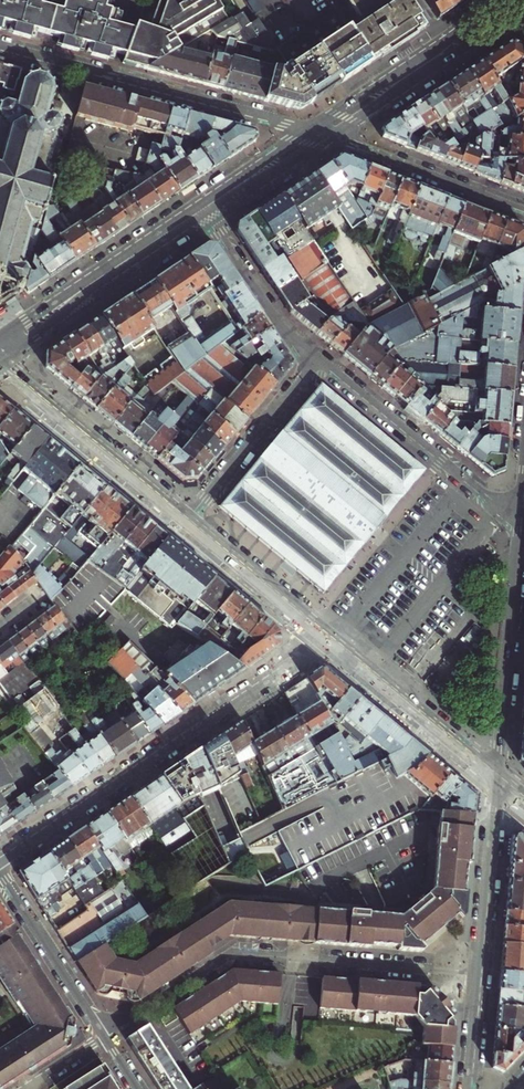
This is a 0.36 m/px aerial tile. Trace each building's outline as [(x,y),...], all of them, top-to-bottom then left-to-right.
[(108,2),(102,0),(93,0),(91,6),(86,5),(69,0),(66,0),(63,11),(53,9),(55,0),(0,0),(0,31),(1,31),(4,22),(8,23),(12,24),(17,26),(14,35),(32,39),(34,30),(39,32),(61,37),(65,39),(63,47),(71,50),(79,52),(82,43),(86,44),(90,45),(95,47),(93,55),(110,60),(112,51),(117,52),(127,55),(136,31),(120,27),(123,15),(110,11),(106,10),(108,2)] [(127,55),(124,64),(134,66),(142,69),(142,57),(167,42),(170,46),(172,45),(177,53),(180,50),(233,19),(242,13),(234,0),(140,0),(145,7),(136,31),(127,55)] [(332,6),(371,64),(399,46),(416,35),(424,29),(405,0),(328,0),(332,6)] [(438,19),(447,14),(452,11),(444,0),(426,0),(438,19)] [(452,11),(460,5),(464,2),(462,0),(444,0),(452,11)] [(303,27),(306,31),(341,84),(359,72),(371,64),(332,6),(303,27)] [(240,31),(226,40),(228,40),(237,43),(274,52),(277,51),(278,49),(258,19),(251,24),(243,12),(242,13),(233,19),(240,31)] [(198,74),(195,83),(201,84),(205,85),(213,54),(218,38),(226,40),(240,31),(233,19),(180,50),(185,52),(181,65),(196,69),(198,74)] [(277,51),(287,64),(313,103),(316,101),(325,95),(341,84),(306,31),(278,49),(277,51)] [(226,48),(234,50),(237,43),(228,40),(226,48)] [(142,57),(142,69),(145,69),(148,70),(177,53),(172,45),(170,46),(167,42),(142,57)] [(523,55),(523,50),(518,47),(511,43),(497,52),(481,63),(501,92),(507,89),(523,55)] [(177,53),(148,70),(174,77),(195,83),(198,74),(196,69),(181,65),(185,52),(180,50),(177,53)] [(223,90),(232,60),(213,54),(205,85),(215,88),(223,90)] [(507,89),(516,90),(517,87),(523,88),(523,55),(507,89)] [(250,64),(232,60),(223,90),(233,93),(242,95),(250,64)] [(466,73),(483,99),(490,95),(498,107),(507,102),(501,92),(481,63),(473,68),(466,73)] [(269,70),(250,64),(242,95),(252,98),(261,100),(269,70)] [(282,73),(269,70),(261,100),(281,106),(300,111),(313,103),(287,64),(282,68),(284,72),(282,73)] [(3,103),(4,101),(9,103),(15,82),(17,83),(20,71),(0,66),(0,105),(3,103)] [(448,85),(468,116),(474,123),(477,128),(483,137),(485,135),(499,128),(502,127),(483,99),(466,73),(456,80),(448,85)] [(30,270),(27,265),(22,264),(33,225),(36,226),(36,228),(38,228),(38,226),(40,227),(41,224),(39,224),(42,213),(44,214),(45,211),(43,211),(62,142),(60,141),(62,139),(61,132),(59,129),(60,124),(62,124),(61,122),(60,122),(58,118),(59,117),(57,116),(56,117),(50,115),(51,114),(49,114),(48,115),(46,116),(48,111),(49,111),(49,109),(48,109),(50,102),(51,103),(51,101),(50,101),(53,93),(54,93),(54,92),(53,91),(51,84),(52,83),(51,82),(49,83),(45,79),(46,77),(45,76),(43,77),(37,76),(37,74),(35,74),(35,76),(28,77),(27,76),(26,76),(27,78),(21,83),(20,83),(19,84),(21,84),(18,92),(17,92),(17,93),(18,94),(16,99),(15,99),(14,100),(16,101),(15,104),(9,103),(4,101),(3,103),(0,105),(0,307),(1,306),(1,305),(18,294),(18,295),(20,294),(20,293),(21,292),(22,292),(23,289),(22,289),(21,289),(18,288),(20,282),(28,277),(29,272),(30,270)] [(435,94),(453,120),(457,118),(459,122),(468,116),(448,85),(442,89),(435,94)] [(507,102),(498,107),(512,122),(513,122),(523,116),(523,88),(517,87),(516,90),(516,93),(516,97),(507,102)] [(164,137),(171,111),(166,110),(154,107),(132,101),(116,97),(102,93),(82,88),(74,118),(132,133),(133,129),(164,137)] [(516,97),(516,93),(511,96),(507,89),(501,92),(507,102),(516,97)] [(422,102),(442,131),(442,132),(449,127),(459,141),(477,128),(474,123),(461,131),(453,120),(435,94),(428,98),(422,102)] [(434,145),(440,141),(435,135),(442,131),(422,102),(416,106),(409,111),(427,136),(434,145)] [(181,142),(188,115),(179,113),(171,111),(164,137),(161,149),(178,153),(181,142)] [(412,135),(420,141),(427,136),(409,111),(403,115),(396,119),(409,137),(412,135)] [(209,137),(213,122),(201,119),(188,115),(181,142),(183,143),(196,146),(209,137)] [(513,122),(515,127),(502,134),(499,128),(485,135),(523,139),(523,116),(513,122)] [(409,137),(396,119),(388,125),(381,129),(382,138),(399,145),(415,151),(419,142),(420,141),(412,135),(409,137)] [(226,135),(238,153),(247,147),(255,141),(254,133),(227,126),(213,122),(209,137),(214,138),(212,136),(214,135),(215,137),(220,134),(224,136),(226,135)] [(212,136),(214,138),(228,160),(233,156),(238,153),(226,135),(224,136),(220,134),(215,137),(214,135),(212,136)] [(483,137),(482,137),(480,159),(503,161),(523,163),(523,139),(485,135),(483,137)] [(434,145),(427,136),(420,141),(419,142),(415,151),(429,156),(443,162),(446,155),(455,150),(446,137),(440,141),(434,145)] [(196,146),(198,150),(211,171),(221,164),(228,160),(214,138),(209,137),(196,146)] [(467,171),(473,174),(480,159),(482,137),(469,144),(458,168),(467,171)] [(181,142),(178,153),(197,180),(206,174),(211,171),(198,150),(189,156),(182,146),(183,143),(181,142)] [(451,165),(458,168),(469,144),(455,150),(446,155),(443,162),(451,165)] [(149,153),(148,158),(157,160),(179,193),(187,187),(197,180),(178,153),(161,149),(151,146),(149,153)] [(136,162),(146,165),(148,158),(149,153),(139,150),(136,162)] [(334,161),(328,165),(354,204),(369,168),(355,163),(340,157),(334,161)] [(146,165),(143,179),(160,205),(171,198),(179,193),(157,160),(148,158),(146,165)] [(503,161),(480,159),(473,174),(487,179),(500,184),(503,161)] [(503,161),(500,184),(522,193),(523,192),(523,163),(503,161)] [(351,230),(360,224),(365,220),(354,204),(328,165),(321,169),(314,174),(337,209),(351,230)] [(94,183),(102,184),(106,169),(98,167),(94,183)] [(378,172),(369,168),(354,204),(365,220),(370,218),(387,175),(378,172)] [(337,209),(314,174),(298,185),(281,196),(304,230),(320,220),(323,224),(329,221),(325,216),(337,209)] [(120,189),(123,194),(127,195),(142,217),(151,211),(160,205),(143,179),(127,175),(127,176),(128,178),(132,178),(133,180),(129,183),(120,189)] [(395,178),(387,175),(370,218),(365,220),(360,224),(364,229),(374,223),(375,220),(384,223),(386,218),(401,181),(395,178)] [(396,247),(404,227),(419,188),(411,185),(401,181),(386,218),(395,221),(386,243),(396,247)] [(95,202),(95,204),(116,234),(123,230),(129,226),(104,188),(102,184),(94,183),(93,189),(99,191),(103,197),(95,202)] [(107,186),(104,188),(129,226),(135,222),(142,217),(127,195),(123,194),(111,190),(112,185),(107,184),(107,186)] [(55,190),(70,212),(95,249),(106,241),(116,234),(95,204),(82,213),(72,198),(69,198),(68,196),(66,192),(68,191),(56,188),(55,190)] [(432,236),(434,232),(447,199),(434,194),(419,188),(404,227),(420,233),(420,231),(432,236)] [(304,230),(281,196),(264,208),(255,213),(279,248),(282,252),(286,259),(312,242),(304,230)] [(442,260),(443,258),(464,205),(456,202),(447,199),(434,232),(443,235),(434,257),(442,260)] [(478,243),(489,215),(478,211),(464,205),(443,258),(451,261),(454,252),(459,254),(465,238),(478,243)] [(48,206),(44,219),(74,263),(86,255),(95,249),(70,212),(67,214),(69,217),(66,219),(68,223),(65,226),(57,214),(54,216),(48,206)] [(279,248),(255,213),(251,216),(246,219),(265,246),(268,244),(273,251),(279,248)] [(479,273),(487,269),(506,222),(498,219),(489,215),(478,243),(475,253),(485,257),(479,273)] [(41,244),(60,272),(69,266),(74,263),(44,219),(42,227),(41,230),(47,239),(41,244)] [(265,246),(246,219),(241,223),(238,225),(236,232),(262,270),(281,257),(279,254),(273,259),(270,254),(273,251),(268,244),(265,246)] [(523,250),(523,247),(523,229),(506,222),(487,269),(523,250)] [(27,265),(30,270),(31,265),(33,259),(38,239),(41,230),(42,227),(40,227),(38,226),(38,228),(36,228),(36,226),(33,225),(22,264),(27,265)] [(33,259),(47,280),(55,275),(60,272),(41,244),(38,239),(33,259)] [(286,259),(298,276),(301,281),(326,263),(312,242),(286,259)] [(213,247),(206,246),(205,247),(193,255),(187,259),(205,285),(215,278),(221,287),(216,291),(221,298),(239,285),(213,247)] [(369,258),(373,249),(372,247),(369,247),(367,248),(364,250),(369,258)] [(490,299),(521,283),(522,275),(523,260),(523,250),(487,269),(479,273),(456,285),(438,295),(425,301),(438,326),(470,309),(479,304),(490,299)] [(282,252),(279,254),(281,257),(262,270),(264,273),(271,284),(276,291),(298,276),(286,259),(282,252)] [(28,277),(24,292),(26,295),(40,285),(47,280),(33,259),(31,265),(36,272),(34,274),(29,272),(28,277)] [(205,285),(187,259),(171,269),(153,282),(169,306),(188,333),(192,339),(201,333),(190,318),(192,311),(189,306),(196,301),(195,300),(209,290),(205,285)] [(312,297),(328,320),(357,323),(363,324),(368,324),(361,314),(326,263),(301,281),(312,297)] [(456,285),(439,267),(431,287),(438,295),(456,285)] [(153,270),(142,277),(145,281),(155,274),(153,270)] [(312,297),(301,281),(298,276),(276,291),(278,294),(287,308),(290,312),(312,297)] [(169,306),(153,282),(142,289),(131,296),(148,321),(169,306)] [(521,283),(490,299),(489,311),(518,313),(519,309),(519,301),(520,298),(521,287),(521,283)] [(242,290),(239,285),(221,298),(225,304),(221,307),(230,320),(231,322),(254,307),(248,298),(242,290)] [(370,307),(361,314),(368,324),(402,307),(398,301),(392,292),(383,298),(382,296),(369,304),(370,307)] [(148,321),(131,296),(115,307),(100,317),(123,350),(130,345),(133,348),(135,349),(143,344),(143,341),(141,337),(153,329),(148,321)] [(368,324),(365,328),(343,356),(356,367),(366,375),(369,377),(391,350),(418,336),(438,326),(425,301),(423,296),(404,306),(402,307),(368,324)] [(400,296),(398,301),(402,307),(404,306),(407,299),(400,296)] [(328,320),(312,297),(290,312),(291,313),(307,326),(317,334),(328,320)] [(257,311),(254,307),(231,322),(238,333),(260,316),(257,311)] [(418,336),(515,344),(516,333),(517,324),(518,313),(489,311),(479,310),(470,309),(438,326),(418,336)] [(234,355),(270,331),(265,323),(260,316),(238,333),(222,345),(234,355)] [(123,350),(100,317),(94,321),(88,326),(116,368),(128,358),(123,350)] [(231,322),(230,320),(196,344),(205,357),(222,345),(238,333),(231,322)] [(350,331),(357,323),(328,320),(317,334),(323,339),(329,345),(337,336),(339,337),(345,330),(350,331)] [(365,328),(363,324),(357,323),(350,331),(345,330),(339,337),(337,336),(329,345),(338,352),(343,356),(365,328)] [(116,368),(88,326),(82,329),(74,334),(90,357),(95,365),(103,377),(116,368)] [(259,360),(280,346),(275,338),(270,331),(234,355),(249,366),(251,364),(248,362),(255,357),(258,361),(259,360)] [(192,339),(188,333),(167,348),(173,357),(184,373),(205,357),(196,344),(192,339)] [(90,357),(74,334),(69,338),(62,343),(77,366),(90,357)] [(399,360),(513,370),(514,362),(515,350),(515,344),(418,336),(391,350),(399,360)] [(77,366),(62,343),(53,349),(46,354),(45,368),(71,390),(84,375),(77,366)] [(179,391),(187,398),(197,406),(204,398),(210,390),(223,401),(246,421),(253,413),(270,393),(275,387),(255,371),(249,366),(234,355),(222,345),(205,357),(184,373),(170,384),(179,391)] [(255,371),(275,387),(291,368),(291,365),(291,362),(280,346),(259,360),(263,366),(255,371)] [(399,360),(391,350),(369,377),(375,382),(381,387),(401,362),(399,360)] [(184,373),(173,357),(160,366),(163,370),(158,374),(155,370),(143,380),(146,385),(154,396),(170,384),(184,373)] [(103,377),(84,400),(92,406),(97,411),(126,375),(134,366),(128,358),(116,368),(103,377)] [(423,386),(511,395),(511,389),(512,377),(513,370),(399,360),(401,362),(412,374),(423,386)] [(412,374),(401,362),(381,387),(389,394),(394,397),(412,374)] [(87,371),(84,375),(71,390),(77,394),(84,400),(103,377),(95,365),(87,371)] [(423,386),(412,374),(394,397),(401,404),(406,407),(415,395),(423,386)] [(126,375),(97,411),(107,419),(114,425),(137,396),(126,387),(131,381),(131,379),(126,375)] [(137,396),(114,425),(121,431),(131,439),(155,410),(143,400),(146,396),(150,399),(154,396),(146,385),(137,396)] [(241,482),(219,508),(297,572),(310,582),(323,594),(344,568),(362,547),(365,542),(378,527),(386,518),(403,497),(425,471),(321,385),(300,411),(282,432),(258,461),(241,482)] [(492,425),(508,426),(509,421),(509,413),(510,405),(511,395),(423,386),(429,394),(437,403),(452,421),(466,436),(476,424),(492,425)] [(217,408),(223,401),(210,390),(204,398),(217,408)] [(423,401),(415,395),(406,407),(415,415),(422,421),(437,403),(429,394),(423,401)] [(217,408),(204,398),(197,406),(200,409),(233,436),(240,428),(244,424),(246,421),(223,401),(217,408)] [(0,401),(0,428),(13,412),(2,403),(0,401)] [(155,410),(131,439),(138,445),(144,450),(174,414),(161,403),(155,410)] [(437,403),(422,421),(433,429),(440,436),(452,421),(437,403)] [(200,409),(189,421),(223,449),(228,443),(233,436),(200,409)] [(16,448),(32,428),(23,421),(13,412),(0,428),(0,435),(16,448)] [(178,434),(187,425),(174,414),(144,450),(149,454),(156,460),(168,446),(178,434)] [(187,425),(178,434),(212,462),(217,455),(223,449),(189,421),(187,425)] [(466,436),(452,421),(440,436),(449,443),(456,449),(466,436)] [(476,424),(466,436),(456,449),(463,454),(466,457),(479,441),(480,440),(484,439),(482,436),(478,438),(473,434),(478,428),(476,424)] [(487,438),(493,439),(507,440),(507,434),(508,426),(492,425),(476,424),(478,428),(487,428),(486,436),(482,436),(484,439),(487,438)] [(9,457),(7,459),(14,465),(6,475),(8,477),(7,478),(13,483),(24,471),(48,441),(41,435),(32,428),(16,448),(9,457)] [(178,434),(168,446),(201,474),(207,468),(212,462),(178,434)] [(480,440),(479,441),(466,457),(491,477),(504,472),(506,452),(507,440),(493,439),(487,438),(484,439),(480,440)] [(48,441),(24,471),(30,476),(19,490),(25,495),(21,500),(39,515),(79,467),(64,454),(48,441)] [(7,459),(9,457),(0,444),(0,468),(7,459)] [(168,446),(156,460),(182,482),(188,481),(196,480),(201,474),(168,446)] [(79,467),(39,515),(28,528),(22,535),(36,546),(23,562),(28,568),(32,574),(54,549),(82,516),(105,488),(94,479),(79,467)] [(105,488),(82,516),(88,521),(78,534),(97,550),(131,510),(121,502),(105,488)] [(131,510),(97,550),(88,561),(100,570),(143,519),(136,514),(131,510)] [(143,519),(100,570),(112,579),(122,568),(117,564),(123,557),(128,561),(155,529),(150,525),(143,519)] [(22,535),(28,528),(19,521),(5,537),(14,544),(22,535)] [(122,568),(112,579),(124,588),(166,539),(162,535),(155,529),(128,561),(122,568)] [(166,539),(124,588),(124,589),(171,629),(177,625),(215,579),(189,558),(174,545),(166,539)] [(28,568),(23,562),(12,547),(0,561),(0,590),(6,585),(17,576),(28,568)] [(54,549),(32,574),(38,582),(52,600),(56,596),(81,569),(72,562),(56,580),(52,575),(47,571),(62,555),(54,549)] [(28,568),(17,576),(28,590),(34,586),(38,582),(32,574),(28,568)] [(17,576),(6,585),(17,599),(23,594),(28,590),(17,576)] [(215,579),(177,625),(196,638),(232,594),(222,585),(215,579)] [(0,590),(0,600),(6,607),(12,602),(17,599),(6,585),(0,590)] [(232,594),(196,638),(202,642),(212,649),(247,606),(242,602),(232,594)] [(61,633),(66,629),(62,622),(66,619),(56,605),(51,609),(46,613),(57,627),(61,633)] [(247,606),(212,649),(228,660),(233,654),(224,648),(232,639),(240,645),(262,619),(255,613),(247,606)] [(36,620),(47,634),(57,627),(46,613),(42,616),(36,620)] [(98,618),(95,622),(104,631),(115,618),(110,613),(103,622),(98,618)] [(62,622),(66,629),(72,624),(67,618),(66,619),(62,622)] [(262,619),(240,645),(239,647),(246,653),(259,645),(273,628),(268,623),(262,619)] [(27,628),(38,641),(47,634),(36,620),(32,624),(27,628)] [(101,668),(72,624),(66,629),(95,672),(101,668)] [(18,635),(29,648),(33,654),(37,651),(32,646),(38,641),(27,628),(24,630),(18,635)] [(277,631),(273,628),(259,645),(246,653),(239,647),(233,654),(228,660),(244,671),(258,661),(278,647),(279,640),(280,633),(277,631)] [(8,643),(23,662),(24,661),(28,658),(23,653),(29,648),(18,635),(13,638),(8,643)] [(120,645),(111,637),(109,640),(118,648),(120,645)] [(231,680),(244,671),(228,660),(212,649),(202,642),(193,652),(189,647),(188,648),(179,640),(165,654),(174,664),(161,673),(194,706),(217,689),(231,680)] [(187,710),(194,706),(161,673),(130,642),(122,650),(180,715),(187,710)] [(3,668),(12,662),(16,667),(23,662),(8,643),(1,648),(0,649),(0,664),(3,668)] [(173,719),(180,715),(122,650),(108,664),(135,693),(140,699),(148,708),(164,726),(173,719)] [(39,681),(24,661),(23,662),(16,667),(0,680),(0,700),(2,698),(5,702),(12,698),(17,695),(29,688),(39,681)] [(335,679),(321,668),(309,676),(306,678),(316,693),(316,697),(327,716),(348,690),(335,679)] [(285,693),(298,716),(310,739),(332,725),(327,716),(316,697),(316,693),(306,678),(296,685),(290,689),(285,693)] [(88,776),(70,751),(63,756),(59,752),(57,753),(52,749),(53,744),(37,723),(58,707),(39,681),(29,688),(34,695),(23,702),(17,695),(12,698),(29,719),(22,724),(24,727),(59,772),(72,788),(81,782),(88,776)] [(355,696),(348,690),(327,716),(332,725),(335,730),(359,700),(355,696)] [(140,699),(135,693),(125,700),(134,713),(149,735),(157,730),(164,726),(148,708),(141,714),(139,712),(139,708),(135,702),(140,699)] [(366,705),(359,700),(335,730),(337,734),(343,744),(371,709),(366,705)] [(149,735),(134,713),(126,718),(125,717),(124,712),(118,704),(115,706),(115,709),(114,712),(136,744),(144,739),(149,735)] [(136,744),(114,712),(101,721),(98,721),(95,719),(85,706),(81,709),(84,713),(115,758),(127,751),(136,744)] [(378,715),(371,709),(343,744),(348,753),(360,746),(382,719),(378,715)] [(115,758),(84,713),(80,716),(86,725),(84,726),(88,732),(80,737),(102,767),(109,763),(115,758)] [(276,730),(295,761),(315,748),(310,739),(298,716),(290,721),(289,719),(285,722),(282,724),(283,725),(276,730)] [(391,726),(382,719),(360,746),(348,753),(343,744),(337,734),(315,748),(295,761),(268,777),(284,810),(389,757),(403,750),(410,741),(403,736),(391,726)] [(232,729),(222,735),(240,777),(249,796),(256,792),(247,773),(249,772),(244,761),(243,761),(242,760),(241,760),(257,752),(253,744),(243,721),(232,729)] [(69,734),(74,730),(69,722),(56,732),(61,739),(69,734)] [(102,767),(80,737),(74,730),(69,734),(75,742),(67,748),(70,751),(88,776),(96,771),(102,767)] [(257,752),(268,777),(295,761),(276,730),(269,734),(268,733),(265,735),(261,737),(262,739),(253,744),(257,752)] [(200,750),(218,788),(226,784),(228,787),(234,784),(233,781),(240,777),(222,735),(210,743),(200,750)] [(419,749),(410,741),(403,750),(389,757),(284,810),(239,834),(243,843),(248,852),(280,835),(397,777),(409,772),(417,768),(427,755),(419,749)] [(183,762),(199,796),(215,789),(218,788),(200,750),(198,751),(192,756),(183,762)] [(409,772),(280,835),(298,870),(422,808),(434,793),(449,774),(438,765),(427,755),(417,768),(409,772)] [(159,778),(156,780),(183,821),(203,807),(199,796),(183,762),(173,769),(159,778)] [(5,808),(20,799),(10,784),(11,784),(0,767),(0,812),(5,808)] [(59,772),(42,784),(53,800),(63,793),(72,788),(59,772)] [(441,811),(473,815),(474,804),(475,796),(468,790),(454,779),(449,774),(434,793),(422,808),(441,811)] [(131,797),(155,833),(171,856),(195,840),(183,821),(156,780),(142,789),(131,797)] [(42,784),(23,796),(35,813),(38,811),(49,803),(53,800),(42,784)] [(239,834),(218,788),(215,789),(199,796),(203,807),(229,864),(248,852),(243,843),(239,834)] [(20,799),(5,808),(17,825),(27,818),(35,813),(23,796),(20,799)] [(106,814),(131,850),(155,833),(131,797),(119,805),(106,814)] [(195,840),(171,856),(192,888),(229,864),(203,807),(183,821),(195,840)] [(0,812),(0,836),(9,830),(17,825),(5,808),(0,812)] [(469,866),(473,815),(441,811),(439,813),(438,827),(436,846),(438,846),(434,890),(401,916),(368,914),(368,913),(349,911),(349,912),(316,910),(314,943),(320,943),(365,947),(369,947),(369,944),(397,947),(397,950),(401,950),(421,952),(424,949),(421,945),(434,935),(458,916),(461,920),(464,918),(467,894),(464,893),(464,885),(465,874),(466,866),(469,866)] [(85,828),(116,873),(123,869),(116,858),(122,854),(123,857),(129,852),(128,851),(131,850),(106,814),(96,821),(85,828)] [(112,888),(122,882),(116,873),(85,828),(81,831),(76,835),(112,888)] [(511,863),(523,865),(523,836),(521,834),(513,837),(512,849),(511,863)] [(112,888),(76,835),(71,837),(67,841),(102,894),(112,888)] [(102,894),(67,841),(58,847),(48,854),(72,889),(84,906),(102,894)] [(72,889),(48,854),(33,863),(19,873),(49,919),(55,916),(46,902),(58,894),(60,897),(72,889)] [(523,883),(523,865),(511,863),(510,872),(509,882),(523,883)] [(78,961),(104,944),(146,917),(122,882),(112,888),(102,894),(84,906),(85,911),(84,913),(56,931),(67,948),(76,962),(78,961)] [(509,882),(509,889),(508,897),(523,899),(523,883),(509,882)] [(523,913),(523,899),(508,897),(507,904),(506,912),(523,913)] [(312,944),(314,943),(316,910),(317,909),(308,908),(229,902),(133,963),(114,959),(104,944),(78,961),(87,975),(85,976),(96,993),(98,994),(99,995),(104,996),(106,995),(108,994),(109,993),(109,992),(111,990),(118,992),(125,993),(126,997),(128,999),(130,1001),(133,1002),(136,1002),(138,1001),(168,982),(184,971),(205,957),(212,953),(207,945),(212,943),(214,946),(220,942),(218,938),(223,935),(226,935),(233,936),(252,938),(255,941),(259,938),(263,939),(266,942),(270,939),(276,940),(297,941),(298,943),(300,944),(302,946),(305,946),(307,946),(310,945),(312,944)] [(13,925),(5,913),(0,905),(0,933),(13,925)] [(505,928),(523,929),(523,913),(506,912),(506,920),(505,928)] [(13,925),(0,933),(0,946),(19,934),(16,929),(13,925)] [(505,928),(504,936),(503,945),(523,947),(523,929),(505,928)] [(19,934),(0,946),(0,980),(32,1030),(0,1050),(0,1088),(5,1088),(19,1080),(52,1059),(70,1047),(71,1038),(75,1037),(75,1032),(74,1029),(76,1022),(66,1008),(64,1009),(63,1007),(60,1002),(57,1004),(53,997),(55,995),(43,977),(37,967),(38,963),(36,960),(32,960),(23,946),(18,939),(19,934)] [(503,945),(503,954),(501,973),(523,975),(523,947),(503,945)] [(181,1003),(173,1008),(189,1034),(240,1001),(279,1004),(282,975),(282,974),(268,972),(233,970),(217,980),(181,1003)] [(499,991),(523,993),(523,975),(501,973),(500,983),(499,991)] [(373,981),(324,976),(324,978),(321,1007),(368,1011),(368,1008),(388,1010),(388,1013),(416,1016),(426,1029),(425,1046),(428,1046),(453,1049),(454,1030),(442,1029),(455,1019),(440,1000),(432,988),(419,998),(418,998),(419,985),(373,981)] [(499,991),(499,999),(498,1007),(523,1009),(523,993),(499,991)] [(523,1034),(523,1009),(498,1007),(497,1017),(496,1029),(521,1031),(523,1034)] [(172,1010),(158,1019),(164,1027),(178,1018),(172,1010)] [(147,1026),(126,1039),(132,1048),(158,1088),(189,1088),(147,1026)] [(495,1041),(494,1054),(510,1055),(511,1040),(521,1031),(496,1029),(495,1041)] [(494,1054),(493,1062),(492,1068),(503,1073),(523,1053),(523,1051),(523,1034),(521,1031),(511,1040),(510,1055),(494,1054)] [(452,1057),(453,1049),(428,1046),(427,1055),(421,1053),(414,1053),(413,1061),(451,1064),(452,1057)] [(450,1074),(451,1064),(413,1061),(405,1060),(403,1060),(383,1070),(388,1084),(402,1080),(450,1084),(450,1074)] [(66,1088),(119,1088),(116,1084),(113,1086),(108,1079),(107,1080),(99,1068),(66,1088)] [(450,1084),(402,1080),(388,1084),(389,1087),(405,1088),(413,1088),(422,1088),(449,1088),(450,1084)]
